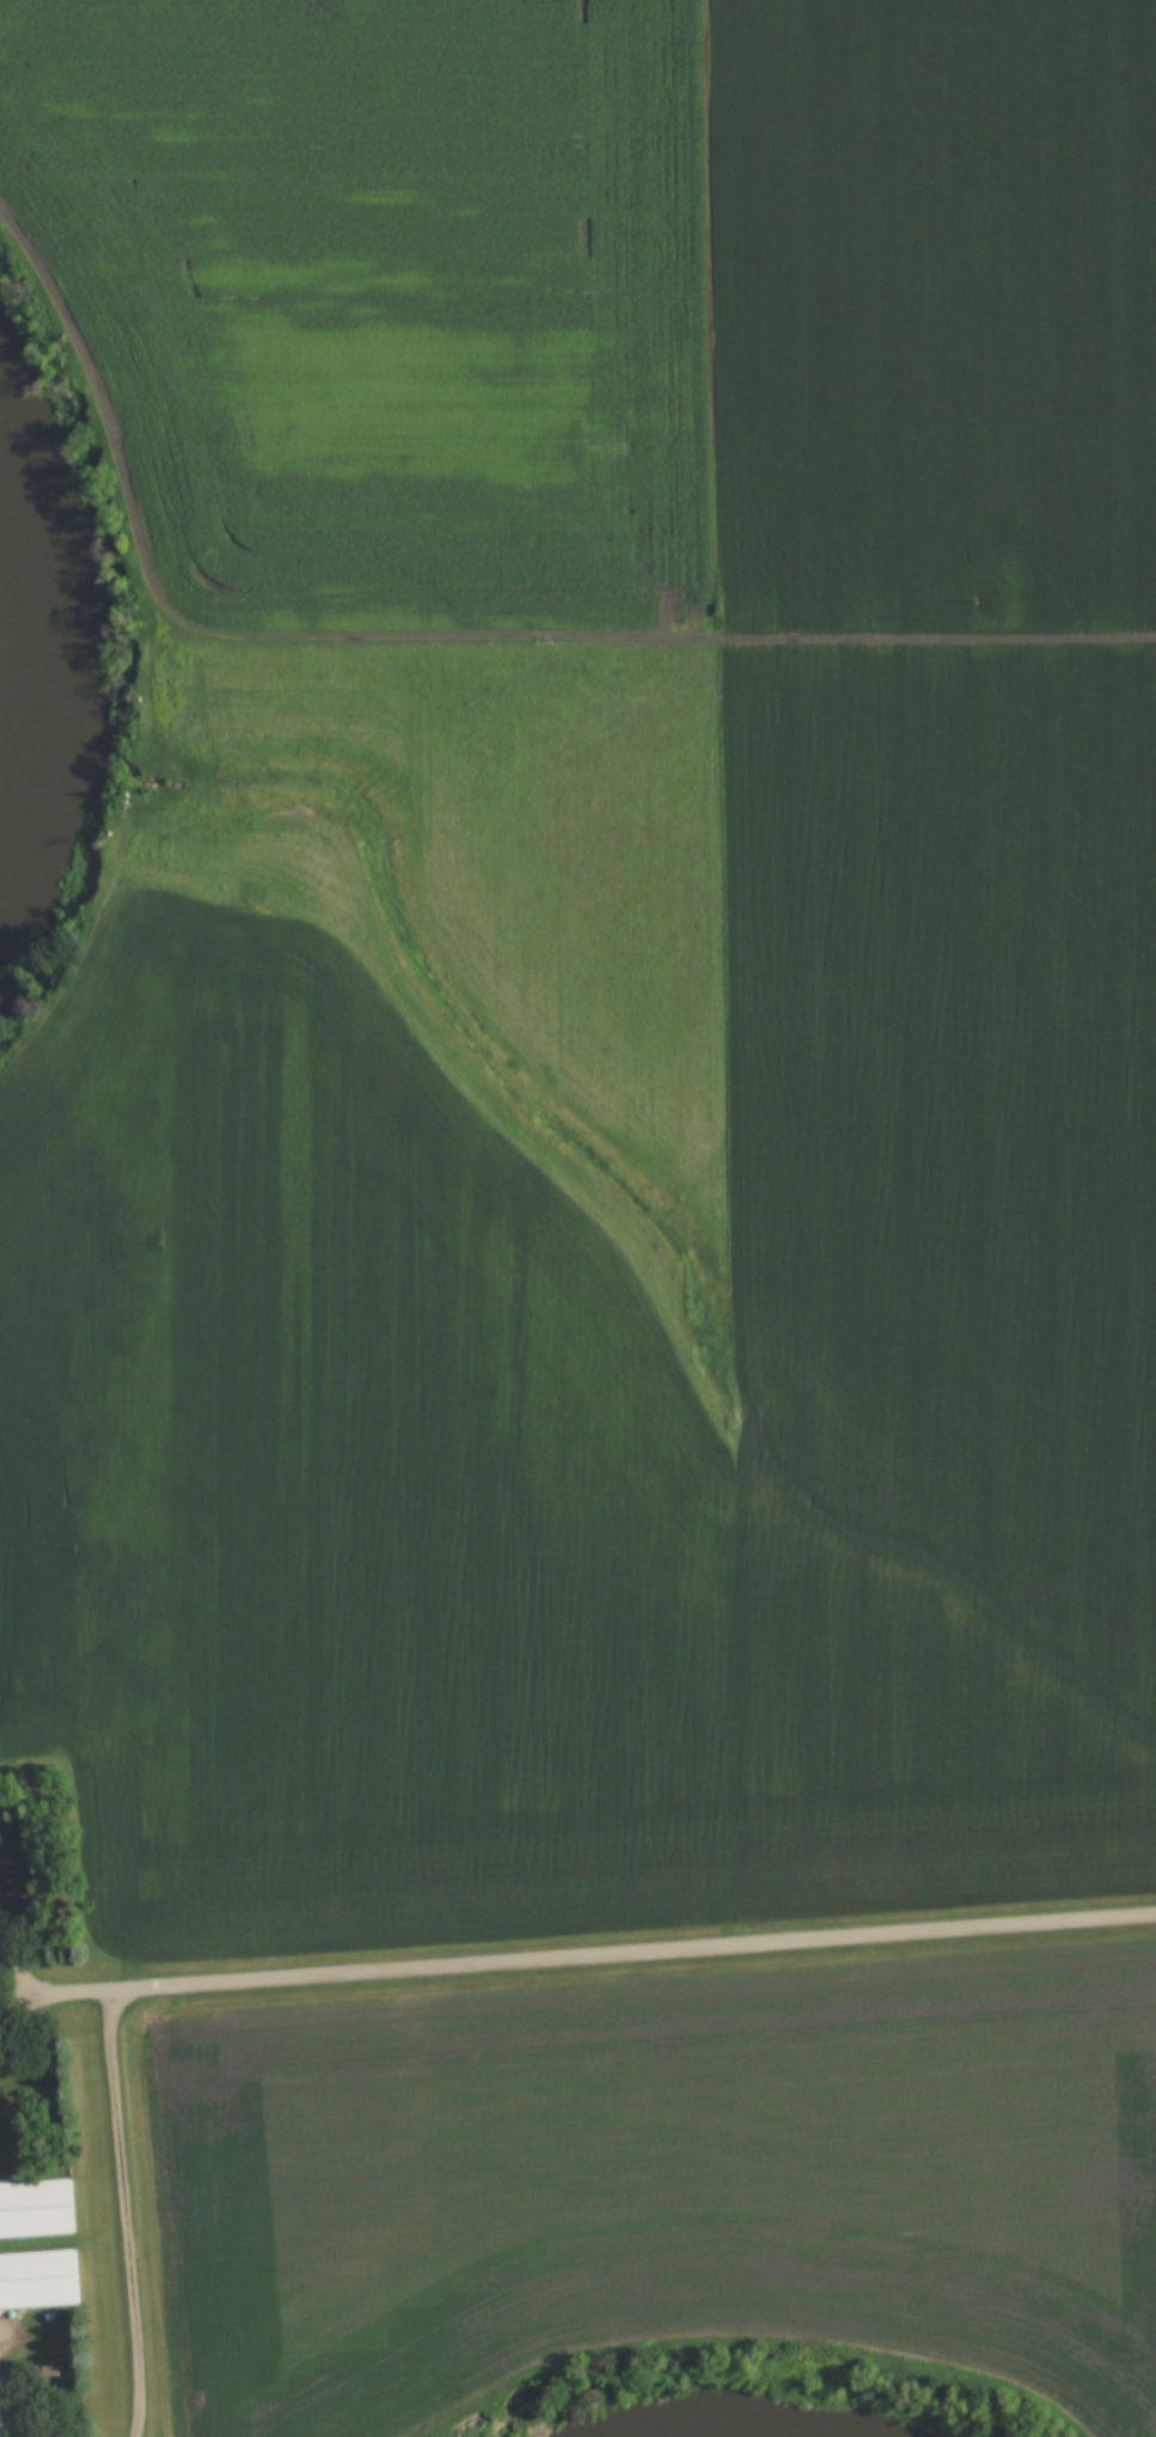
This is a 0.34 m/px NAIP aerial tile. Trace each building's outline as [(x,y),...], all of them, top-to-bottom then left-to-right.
[(75,2307),(73,2251),(0,2254),(0,2310),(75,2307)]
